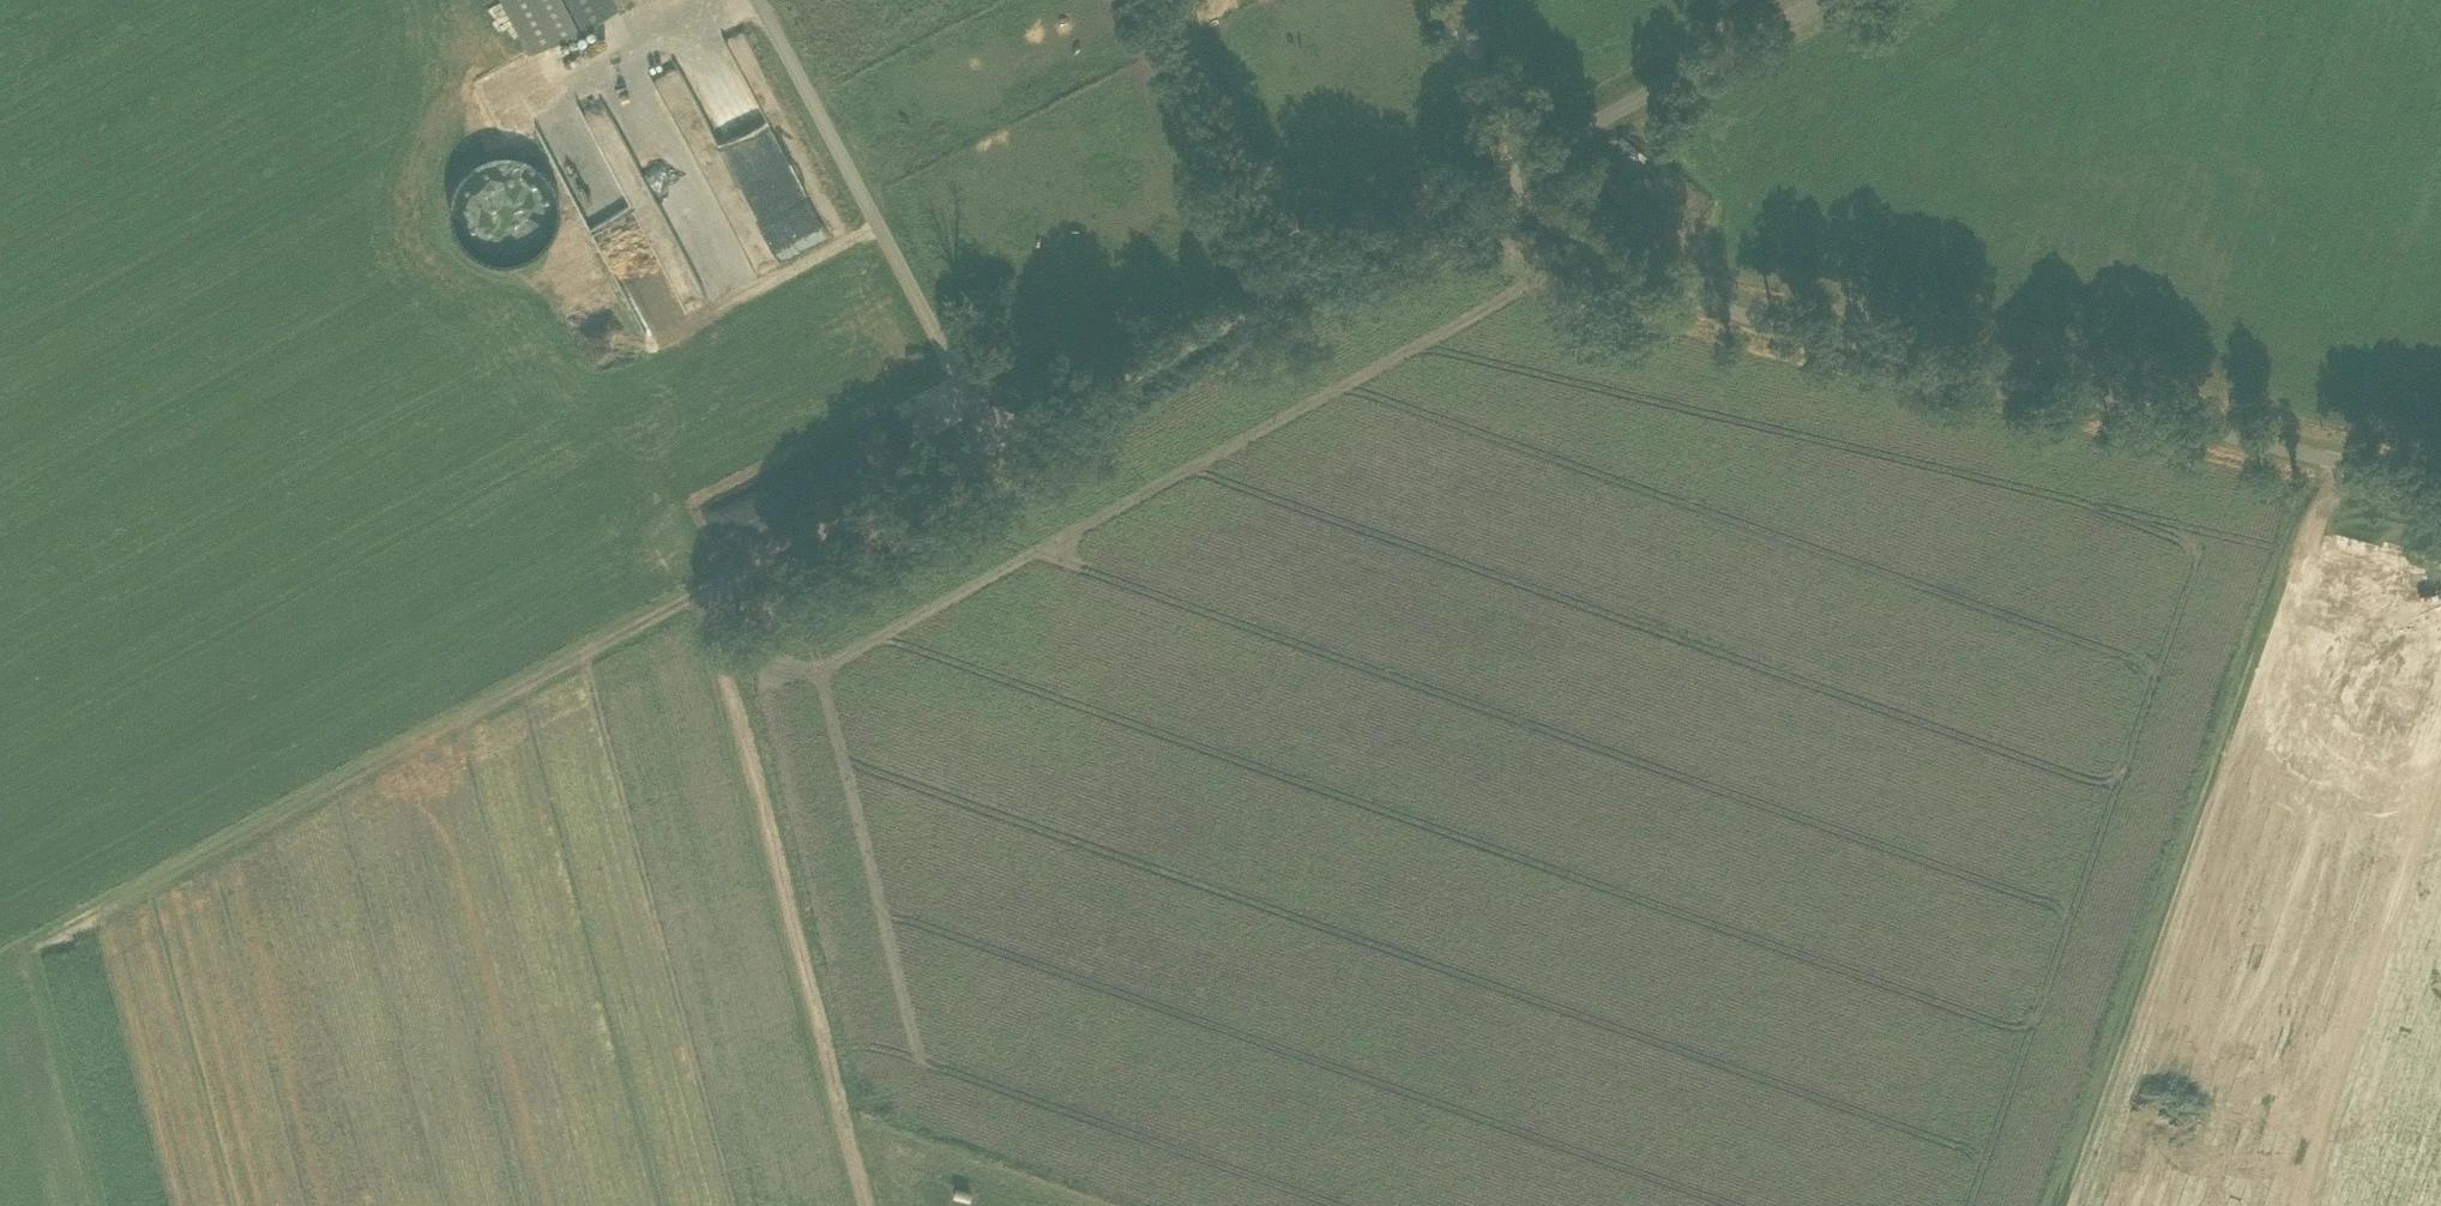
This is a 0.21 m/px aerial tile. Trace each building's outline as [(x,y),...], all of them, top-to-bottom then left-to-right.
[(616,6),(612,0),(509,0),(535,48),(616,6)] [(635,184),(683,184),(683,110),(621,110),(621,138),(635,138),(635,184)] [(755,210),(800,183),(764,123),(719,149),(755,210)] [(702,303),(750,286),(719,201),(671,218),(702,303)]
